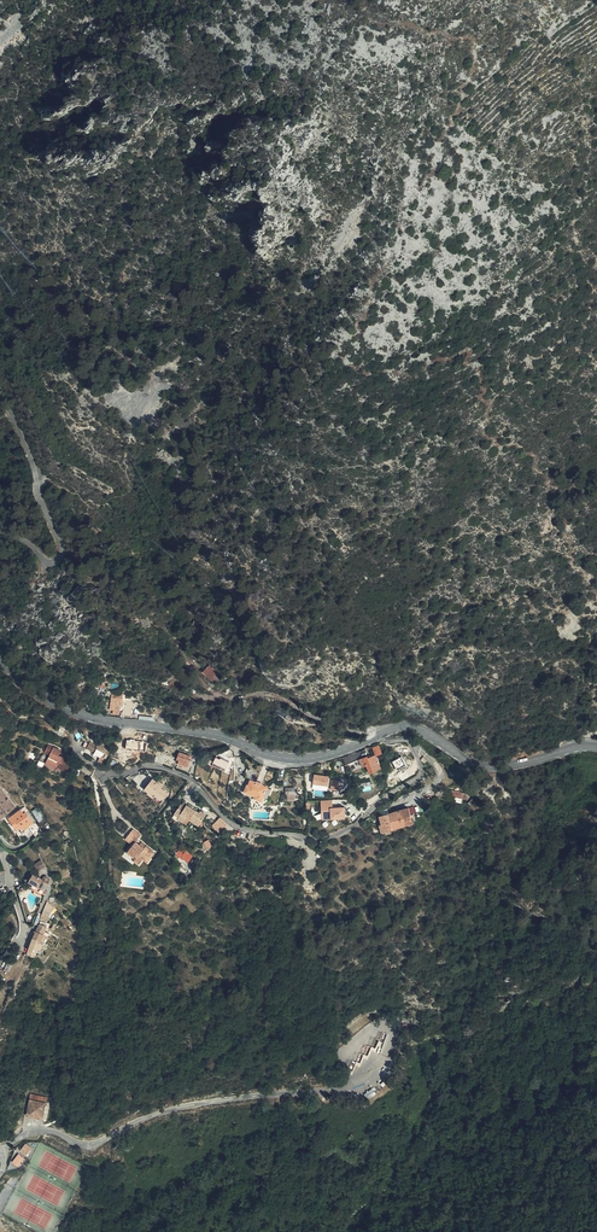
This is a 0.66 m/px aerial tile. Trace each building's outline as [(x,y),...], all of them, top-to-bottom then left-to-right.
[(135,618),(137,625),(146,621),(143,615),(135,618)] [(210,673),(216,668),(205,658),(200,664),(210,673)] [(102,707),(106,708),(111,691),(106,691),(105,693),(102,692),(100,698),(104,699),(102,707)] [(111,709),(114,709),(114,714),(122,714),(123,692),(111,692),(111,709)] [(76,738),(84,742),(85,740),(89,742),(90,739),(79,733),(76,738)] [(54,767),(62,773),(68,765),(56,756),(59,753),(48,745),(43,751),(47,754),(42,762),(53,769),(54,767)] [(169,758),(179,763),(182,756),(179,755),(180,752),(170,748),(167,755),(170,756),(169,758)] [(375,766),(372,753),(364,755),(364,753),(355,755),(357,764),(362,763),(364,771),(372,769),(372,767),(375,766)] [(220,763),(212,757),(208,762),(216,767),(220,763)] [(248,774),(251,769),(244,764),(240,769),(248,774)] [(150,795),(155,788),(146,780),(147,779),(141,774),(133,784),(138,787),(137,788),(143,793),(145,791),(150,795)] [(314,774),(314,785),(329,785),(329,774),(314,774)] [(261,793),(262,788),(263,783),(268,784),(269,780),(245,776),(244,780),(242,780),(240,786),(255,789),(254,791),(261,793)] [(288,788),(289,779),(279,778),(279,787),(288,788)] [(330,778),(329,786),(338,787),(339,779),(330,778)] [(17,803),(2,784),(0,785),(0,812),(2,815),(17,803)] [(158,790),(155,788),(150,795),(145,791),(143,793),(150,799),(158,790)] [(451,789),(449,799),(462,802),(465,793),(451,789)] [(322,819),(346,817),(345,805),(333,806),(333,799),(321,799),(322,819)] [(181,802),(176,810),(182,813),(180,816),(178,818),(184,822),(187,816),(192,819),(200,824),(207,812),(201,809),(200,810),(184,801),(183,803),(181,802)] [(44,817),(38,807),(33,810),(40,820),(44,817)] [(411,824),(407,809),(377,816),(381,831),(411,824)] [(17,811),(11,816),(21,829),(28,824),(22,814),(20,815),(17,811)] [(21,829),(11,816),(7,819),(14,829),(15,829),(17,832),(21,829)] [(221,816),(214,823),(220,831),(228,824),(221,816)] [(145,842),(136,835),(135,838),(126,831),(127,829),(130,824),(123,818),(115,829),(123,834),(117,841),(122,845),(126,847),(124,850),(129,854),(133,848),(138,852),(145,842)] [(135,838),(136,835),(127,829),(126,831),(135,838)] [(188,850),(180,849),(177,854),(184,858),(189,861),(193,854),(188,850)] [(39,877),(44,879),(44,877),(35,873),(32,882),(36,884),(39,877)] [(45,894),(47,891),(46,890),(50,881),(44,879),(39,877),(36,884),(34,889),(45,894)] [(48,901),(43,912),(49,914),(51,910),(54,906),(48,901)] [(37,926),(44,930),(48,921),(41,918),(37,926)] [(34,933),(41,936),(44,930),(37,926),(36,929),(34,933)] [(38,943),(41,936),(34,933),(31,941),(28,949),(34,952),(38,943)] [(35,959),(39,950),(39,948),(41,944),(38,943),(34,952),(32,957),(35,959)] [(21,957),(30,961),(32,957),(34,952),(28,949),(26,948),(21,957)] [(363,1084),(358,1089),(361,1092),(364,1089),(367,1087),(363,1084)] [(30,1099),(27,1120),(42,1123),(43,1123),(46,1102),(30,1099)] [(26,1156),(32,1149),(25,1144),(19,1151),(26,1156)] [(19,1152),(13,1161),(19,1166),(26,1157),(19,1152)]
